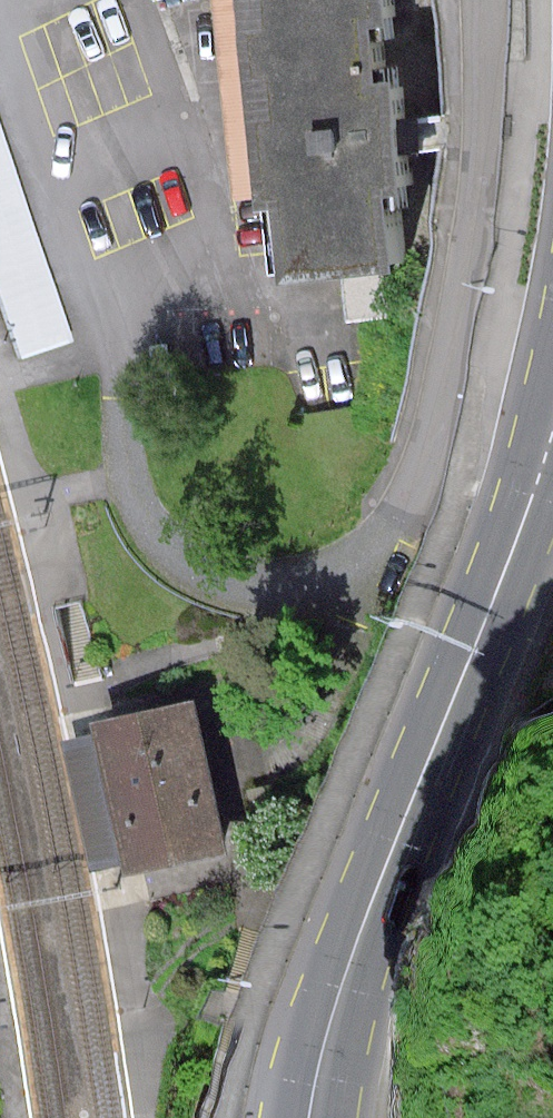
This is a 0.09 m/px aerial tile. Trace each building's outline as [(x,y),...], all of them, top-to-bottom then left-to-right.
[(391,0),(266,0),(294,268),(409,256),(391,0)] [(16,358),(69,340),(0,133),(0,310),(16,358)] [(143,857),(237,838),(210,700),(116,719),(117,728),(143,857)] [(143,857),(117,728),(70,737),(94,855),(107,852),(109,864),(143,857)]
